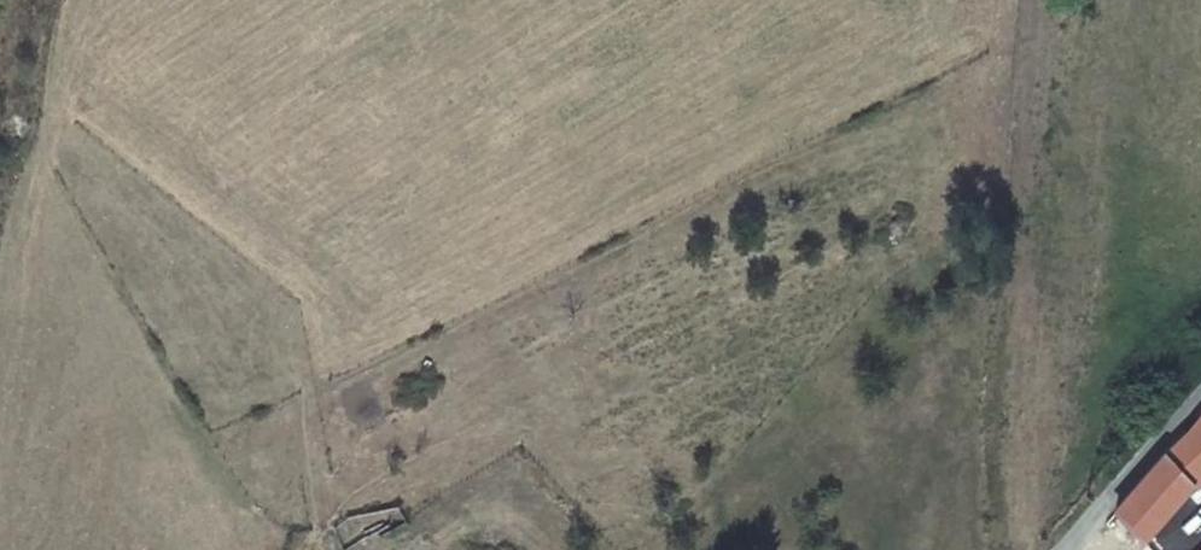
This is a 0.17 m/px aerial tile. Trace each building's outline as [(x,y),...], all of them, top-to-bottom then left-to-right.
[(1189,432),(1200,445),(1200,419),(1189,432)] [(1189,432),(1163,456),(1190,485),(1200,476),(1200,445),(1189,432)] [(1190,485),(1163,456),(1114,512),(1142,542),(1190,485)] [(1190,549),(1200,549),(1200,540),(1190,549)]
